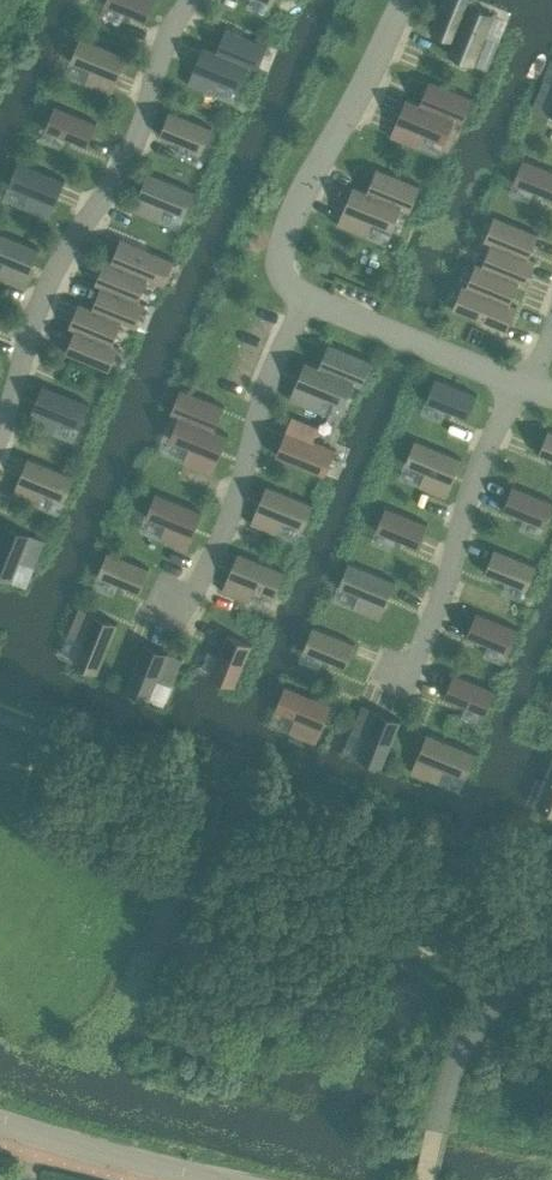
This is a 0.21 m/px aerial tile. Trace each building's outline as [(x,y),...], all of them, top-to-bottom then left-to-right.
[(104,3),(145,21),(154,0),(105,0),(104,3)] [(431,27),(454,37),(448,50),(488,67),(500,40),(488,35),(497,14),(474,4),(475,0),(442,0),(431,27)] [(256,67),(266,43),(226,27),(216,51),(249,65),(256,67)] [(125,55),(80,36),(70,60),(90,69),(85,83),(109,93),(125,55)] [(240,88),(249,65),(216,51),(203,45),(188,83),(214,94),(220,80),(240,88)] [(533,104),(551,111),(551,82),(544,79),(533,104)] [(408,97),(392,136),(419,147),(425,133),(445,141),(455,118),(461,121),(472,96),(432,80),(422,103),(408,97)] [(57,105),(47,130),(87,146),(97,121),(57,105)] [(170,109),(160,134),(200,151),(209,128),(211,128),(212,127),(170,109)] [(513,182),(551,198),(551,169),(523,157),(513,182)] [(29,193),(23,207),(49,218),(50,217),(48,216),(63,180),(65,181),(65,179),(19,160),(9,185),(29,193)] [(338,222),(337,224),(367,236),(373,221),(392,229),(402,206),(409,209),(418,186),(420,186),(421,185),(377,167),(376,168),(378,169),(369,190),(367,190),(353,184),(353,186),(355,187),(340,223),(338,222)] [(132,209),(132,210),(159,221),(164,207),(184,215),(195,190),(148,171),(147,173),(149,173),(134,210),(132,209)] [(496,215),(486,240),(492,243),(493,242),(527,256),(528,255),(537,232),(496,215)] [(3,261),(0,270),(0,276),(24,286),(25,285),(22,285),(37,248),(39,249),(40,247),(0,231),(0,260),(3,261)] [(105,258),(105,259),(165,284),(165,283),(163,282),(172,260),(174,261),(175,260),(175,259),(148,248),(148,249),(123,238),(114,260),(112,259),(111,260),(105,258)] [(483,264),(483,265),(518,279),(517,280),(524,283),(534,258),(528,255),(527,256),(493,242),(492,243),(483,264)] [(318,258),(315,267),(326,271),(330,263),(318,258)] [(96,281),(95,282),(146,303),(146,302),(140,299),(140,298),(138,297),(147,277),(165,284),(105,259),(105,260),(106,260),(98,282),(96,281)] [(468,284),(467,285),(508,302),(509,301),(517,280),(518,279),(483,265),(483,264),(477,261),(468,284)] [(146,303),(95,282),(95,283),(101,286),(103,287),(95,307),(93,306),(92,306),(79,301),(79,302),(136,326),(137,325),(135,324),(144,303),(146,303)] [(465,283),(454,309),(505,329),(515,304),(509,301),(508,302),(467,285),(468,284),(465,283)] [(69,325),(119,346),(120,345),(113,342),(114,341),(112,341),(120,321),(136,327),(136,326),(79,302),(78,303),(80,304),(71,325),(69,325)] [(119,346),(69,325),(69,326),(75,329),(75,330),(77,330),(68,351),(66,350),(65,352),(109,370),(109,369),(110,368),(108,368),(117,346),(119,346)] [(354,381),(361,384),(361,382),(370,361),(372,362),(373,360),(329,342),(328,344),(330,344),(321,365),(319,364),(319,365),(305,360),(305,361),(307,362),(292,398),(290,397),(289,399),(318,411),(324,396),(344,404),(354,381)] [(436,376),(425,401),(467,418),(478,394),(436,376)] [(27,421),(27,422),(53,433),(59,419),(79,427),(89,402),(43,383),(42,385),(44,386),(29,422),(27,421)] [(182,389),(172,412),(179,415),(170,438),(190,446),(184,461),(213,473),(213,471),(211,470),(226,434),(228,435),(229,434),(215,428),(215,427),(213,427),(222,406),(224,407),(225,405),(181,387),(180,389),(182,389)] [(335,449),(327,446),(313,440),(319,426),(292,415),(291,416),(294,417),(279,453),(277,452),(276,454),(325,474),(335,449)] [(538,453),(551,458),(551,430),(548,428),(538,453)] [(415,438),(405,464),(425,472),(419,486),(444,496),(460,457),(415,438)] [(45,492),(65,500),(75,475),(28,456),(27,458),(30,459),(15,495),(13,494),(12,495),(39,506),(45,492)] [(283,519),(303,528),(313,503),(267,484),(266,485),(268,486),(253,523),(251,522),(251,523),(277,534),(283,519)] [(503,509),(545,526),(551,508),(551,500),(513,484),(503,509)] [(156,491),(146,516),(166,524),(160,538),(187,549),(187,548),(185,548),(200,511),(202,512),(203,510),(156,491)] [(386,505),(375,530),(418,547),(428,523),(386,505)] [(35,566),(46,539),(45,539),(44,541),(7,526),(8,524),(7,523),(0,540),(0,575),(12,580),(21,560),(35,566)] [(495,547),(484,572),(527,590),(537,565),(495,547)] [(108,550),(97,575),(139,592),(150,567),(108,550)] [(222,591),(249,601),(255,587),(275,595),(285,570),(238,551),(237,553),(240,554),(225,590),(223,589),(222,591)] [(350,561),(340,586),(359,594),(353,608),(378,618),(394,579),(350,561)] [(79,606),(67,636),(82,641),(74,661),(98,672),(118,622),(117,621),(116,624),(80,609),(81,607),(79,606)] [(476,610),(466,635),(509,652),(519,628),(476,610)] [(313,625),(303,650),(345,667),(355,642),(313,625)] [(211,675),(222,680),(235,685),(252,643),(228,633),(211,675)] [(125,689),(150,699),(158,679),(172,684),(183,658),(182,657),(181,659),(145,645),(146,643),(144,642),(125,689)] [(454,672),(444,696),(486,714),(496,689),(454,672)] [(287,685),(277,710),(295,717),(290,731),(314,741),(330,702),(287,685)] [(362,705),(352,730),(366,736),(358,755),(383,765),(401,721),(362,705)] [(429,732),(413,771),(438,782),(444,767),(464,776),(475,751),(429,732)] [(549,767),(544,779),(550,781),(542,802),(551,806),(551,768),(549,767)]
